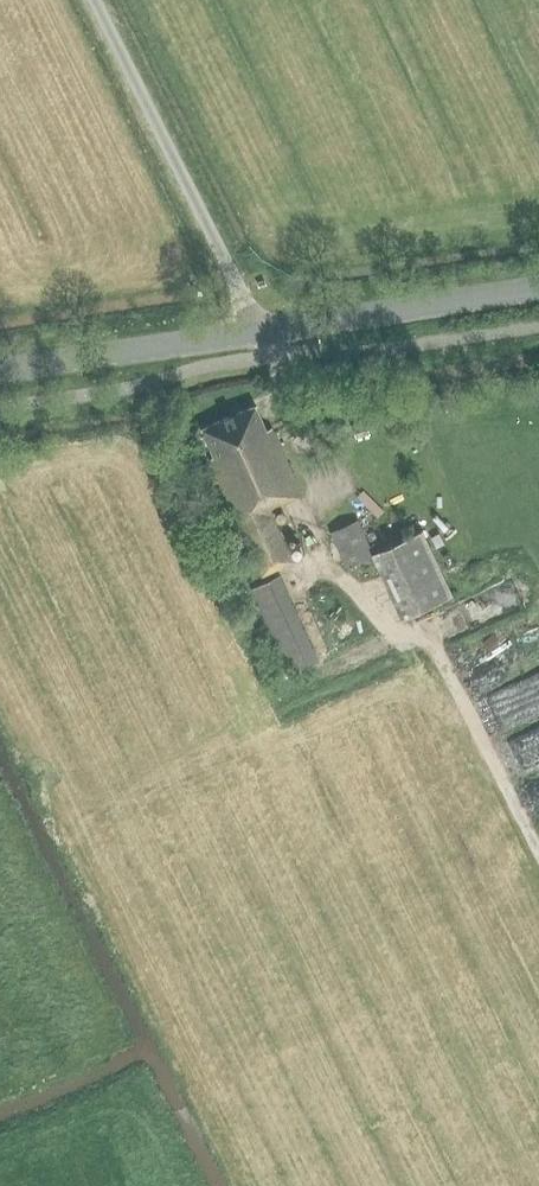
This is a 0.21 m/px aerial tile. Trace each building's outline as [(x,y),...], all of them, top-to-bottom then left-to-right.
[(208,458),(260,576),(291,562),(269,512),(282,506),(280,502),(301,493),(272,426),(265,430),(254,405),(201,428),(213,456),(208,458)] [(376,555),(360,519),(332,531),(347,567),(376,555)] [(451,600),(424,533),(377,551),(402,619),(451,600)] [(312,664),(274,576),(250,587),(288,674),(312,664)] [(501,613),(527,602),(515,577),(490,589),(501,613)]
